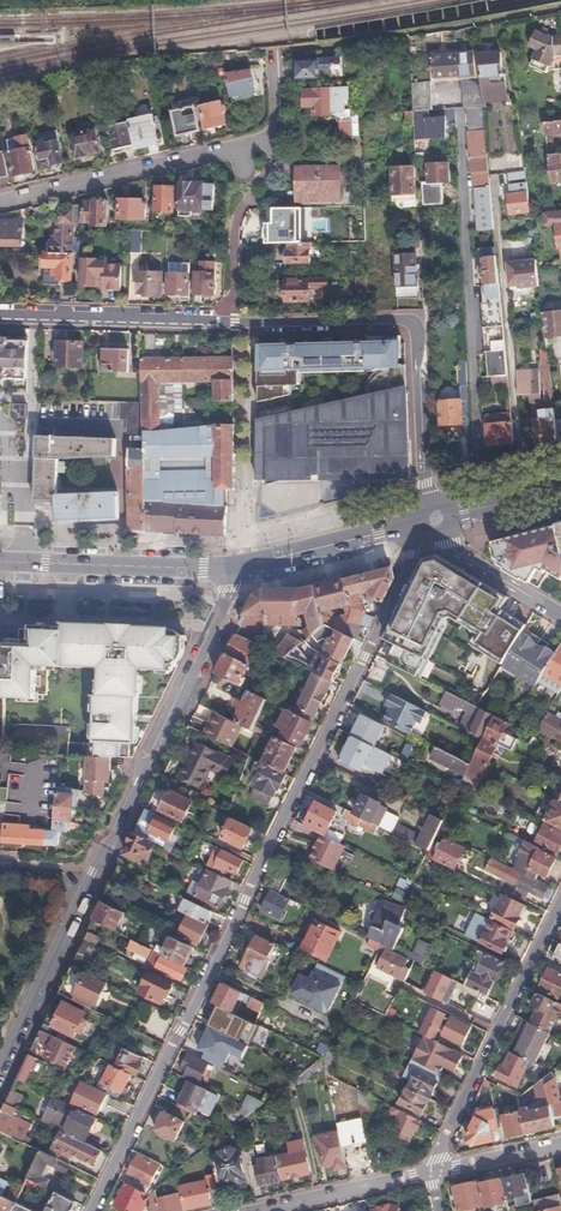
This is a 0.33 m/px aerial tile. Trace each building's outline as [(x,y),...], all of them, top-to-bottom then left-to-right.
[(560,35),(549,37),(534,31),(528,47),(536,50),(530,67),(546,74),(553,55),(560,54),(560,37),(560,35)] [(499,50),(477,52),(479,78),(481,92),(481,95),(505,93),(504,75),(501,75),(499,50)] [(474,64),(474,52),(431,54),(432,76),(471,74),(471,64),(474,64)] [(340,63),(339,56),(328,56),(325,57),(316,57),(316,59),(296,60),(297,77),(331,76),(331,68),(333,64),(340,63)] [(256,90),(251,67),(227,71),(232,93),(241,92),(241,93),(256,90)] [(481,92),(479,78),(459,79),(460,93),(481,92)] [(430,80),(410,81),(412,110),(425,109),(427,109),(431,109),(430,80)] [(347,101),(346,87),(302,89),(303,105),(313,105),(314,113),(335,112),(335,108),(345,107),(345,101),(347,101)] [(460,107),(463,107),(467,107),(482,106),(481,95),(481,92),(460,93),(460,107)] [(226,121),(221,100),(200,105),(205,127),(226,121)] [(199,128),(193,104),(172,110),(177,134),(180,133),(183,136),(188,135),(189,131),(199,128)] [(470,146),(473,186),(490,185),(488,171),(482,106),(467,107),(470,137),(470,146)] [(425,109),(412,110),(413,139),(435,138),(441,137),(446,135),(445,120),(440,120),(439,116),(428,117),(427,109),(425,109)] [(158,138),(151,112),(129,118),(130,120),(108,126),(113,150),(125,147),(126,150),(132,148),(133,144),(158,138)] [(541,122),(543,135),(560,132),(560,119),(541,122)] [(339,137),(351,137),(350,121),(338,122),(339,137)] [(99,150),(93,129),(69,134),(75,157),(79,155),(80,158),(89,156),(89,153),(99,150)] [(63,160),(58,140),(46,142),(45,140),(37,142),(42,165),(63,160)] [(392,194),(414,193),(412,165),(395,165),(395,162),(401,162),(400,143),(390,143),(392,194)] [(35,169),(30,147),(9,152),(14,174),(35,169)] [(423,161),(423,158),(414,158),(414,153),(406,153),(407,162),(423,161)] [(549,182),(560,181),(560,165),(560,158),(546,160),(549,182)] [(424,182),(425,205),(444,204),(443,182),(450,182),(449,162),(431,163),(431,182),(424,182)] [(339,198),(338,167),(296,167),(296,184),(299,184),(300,199),(339,198)] [(525,170),(507,173),(508,181),(527,178),(525,170)] [(529,216),(525,181),(508,183),(509,192),(506,192),(509,219),(529,216)] [(212,208),(213,183),(179,182),(178,207),(179,207),(179,215),(192,216),(192,208),(212,208)] [(473,186),(474,194),(490,193),(490,185),(473,186)] [(156,210),(176,211),(176,187),(157,186),(156,210)] [(474,194),(477,228),(493,227),(490,193),(474,194)] [(145,218),(146,203),(141,203),(140,199),(120,198),(119,218),(145,218)] [(105,225),(106,202),(92,201),(92,204),(83,203),(81,222),(91,223),(91,225),(105,225)] [(49,234),(48,251),(72,252),(79,252),(80,234),(72,234),(72,222),(80,222),(81,206),(72,205),(72,207),(59,206),(59,211),(56,211),(55,234),(49,234)] [(297,241),(296,206),(270,207),(270,220),(263,221),(264,225),(261,225),(262,235),(264,235),(264,242),(289,241),(297,241)] [(559,257),(560,257),(560,214),(554,214),(554,211),(547,212),(548,224),(554,223),(559,257)] [(23,220),(0,219),(0,222),(0,226),(0,243),(22,244),(23,220)] [(130,229),(129,252),(141,253),(142,229),(130,229)] [(310,261),(310,241),(304,241),(297,241),(289,241),(289,249),(286,249),(286,262),(310,261)] [(482,257),(482,265),(478,265),(479,274),(483,274),(484,283),(480,283),(484,327),(502,326),(496,256),(495,246),(478,248),(479,257),(482,257)] [(394,250),(394,255),(396,255),(397,286),(416,285),(415,278),(415,270),(414,254),(398,254),(398,250),(394,250)] [(71,278),(72,252),(48,251),(43,251),(43,281),(55,281),(55,278),(71,278)] [(104,263),(105,259),(96,259),(96,257),(82,257),(81,283),(120,284),(120,263),(104,263)] [(505,260),(507,281),(515,280),(516,285),(538,283),(534,258),(505,260)] [(192,273),(192,290),(194,290),(194,292),(201,292),(203,295),(211,295),(212,292),(214,292),(215,260),(195,260),(195,273),(192,273)] [(188,294),(189,261),(169,261),(167,293),(169,294),(169,296),(177,297),(177,294),(188,294)] [(161,293),(162,270),(137,269),(137,290),(150,291),(150,293),(161,293)] [(366,290),(366,274),(355,274),(356,290),(366,290)] [(325,275),(307,275),(307,279),(285,279),(285,282),(280,282),(280,288),(285,288),(285,290),(282,292),(283,296),(285,298),(285,301),(307,300),(308,297),(309,297),(309,287),(325,286),(325,275)] [(107,304),(115,305),(115,293),(108,292),(107,304)] [(422,313),(422,307),(413,307),(413,297),(397,297),(398,314),(422,313)] [(544,337),(544,338),(560,335),(560,310),(541,312),(544,337)] [(484,327),(487,376),(491,375),(507,374),(502,326),(484,327)] [(256,344),(256,402),(269,399),(268,395),(282,395),(282,386),(296,385),(296,369),(300,369),(300,373),(372,372),(383,361),(401,359),(400,335),(367,336),(367,343),(357,343),(357,339),(346,340),(346,344),(332,344),(332,341),(321,341),(321,346),(307,346),(307,342),(296,342),(296,346),(282,347),(282,343),(256,344)] [(4,392),(27,392),(29,337),(0,336),(0,388),(4,392)] [(534,419),(537,445),(557,440),(555,425),(544,338),(544,337),(538,338),(547,409),(535,410),(536,419),(534,419)] [(79,366),(79,341),(55,340),(54,365),(79,366)] [(126,369),(127,348),(102,347),(102,369),(126,369)] [(142,427),(158,426),(158,419),(160,419),(161,410),(180,410),(180,380),(183,380),(183,356),(140,356),(141,400),(142,427)] [(183,380),(205,380),(206,356),(183,356),(183,380)] [(214,414),(232,414),(230,356),(206,356),(205,380),(213,380),(214,414)] [(454,363),(456,399),(439,400),(440,424),(462,423),(468,429),(465,363),(454,363)] [(365,394),(256,419),(256,479),(309,479),(308,474),(319,473),(319,479),(320,479),(324,479),(349,478),(407,478),(407,455),(409,455),(406,394),(405,367),(390,368),(383,369),(378,372),(373,376),(369,381),(366,387),(365,394)] [(515,370),(518,394),(528,393),(529,402),(540,400),(536,367),(515,370)] [(507,374),(491,375),(492,385),(503,385),(508,384),(507,374)] [(143,433),(142,427),(141,400),(118,400),(118,418),(126,418),(126,433),(143,433)] [(26,416),(27,404),(15,404),(15,411),(20,416),(26,416)] [(487,445),(513,443),(510,412),(485,414),(487,445)] [(223,488),(234,489),(233,480),(232,424),(158,426),(142,427),(143,433),(143,447),(145,529),(225,534),(228,504),(223,504),(223,488)] [(36,435),(34,502),(55,502),(55,495),(57,454),(114,456),(114,438),(36,435)] [(127,527),(145,529),(143,447),(124,447),(127,527)] [(55,495),(55,502),(56,520),(117,516),(116,493),(55,495)] [(494,543),(500,564),(539,588),(550,571),(560,579),(560,526),(537,532),(538,537),(532,538),(531,533),(494,543)] [(460,623),(485,583),(454,564),(439,555),(424,559),(414,579),(385,639),(396,644),(387,662),(416,677),(444,622),(452,618),(460,623)] [(390,567),(344,579),(353,614),(343,635),(352,640),(356,641),(362,628),(358,625),(361,618),(366,616),(360,604),(358,594),(368,591),(369,596),(382,603),(394,580),(390,567)] [(316,586),(326,626),(343,635),(353,614),(344,579),(316,586)] [(503,610),(510,598),(485,583),(460,623),(477,634),(485,639),(503,610)] [(326,626),(316,586),(301,590),(265,587),(260,591),(255,593),(240,622),(265,623),(266,613),(279,614),(279,622),(297,624),(298,614),(311,611),(315,624),(305,631),(310,637),(311,636),(326,626)] [(525,628),(527,625),(503,610),(485,639),(477,634),(471,645),(503,664),(523,632),(525,628)] [(136,741),(136,725),(136,716),(137,697),(138,675),(136,674),(136,670),(141,670),(141,667),(175,668),(174,663),(182,654),(183,635),(167,634),(167,629),(128,627),(120,627),(30,624),(24,624),(21,628),(20,643),(9,643),(5,642),(5,646),(3,692),(3,694),(11,694),(11,697),(29,697),(29,695),(46,695),(47,672),(52,672),(52,668),(60,669),(60,665),(83,666),(83,664),(97,665),(97,673),(100,673),(100,680),(95,680),(95,695),(95,697),(90,696),(90,712),(95,712),(94,723),(92,723),(92,725),(87,725),(87,736),(92,737),(92,746),(86,746),(86,756),(89,756),(91,756),(110,757),(129,758),(129,741),(136,741)] [(343,635),(326,626),(311,636),(316,643),(323,639),(327,642),(321,654),(341,663),(352,640),(343,635)] [(542,638),(525,628),(523,632),(532,637),(529,643),(536,648),(542,638)] [(503,664),(502,666),(519,676),(536,648),(529,643),(532,637),(523,632),(503,664)] [(254,642),(235,633),(225,653),(248,664),(258,644),(254,642)] [(258,634),(254,642),(258,644),(272,651),(275,643),(258,634)] [(297,647),(304,641),(299,638),(296,639),(291,635),(288,638),(285,635),(280,642),(283,645),(277,653),(284,657),(297,647)] [(542,638),(536,648),(544,653),(548,647),(556,652),(558,649),(542,638)] [(558,649),(556,652),(545,670),(560,681),(560,646),(560,645),(558,649)] [(341,663),(321,654),(317,653),(312,662),(305,658),(297,647),(284,657),(309,668),(333,680),(341,663)] [(536,648),(519,676),(535,686),(545,670),(556,652),(548,647),(544,653),(536,648)] [(248,664),(225,653),(215,673),(241,686),(243,682),(240,680),(248,664)] [(502,666),(500,670),(517,680),(519,676),(502,666)] [(313,721),(333,680),(309,668),(305,677),(310,679),(294,712),(313,721)] [(519,676),(517,680),(533,690),(535,686),(519,676)] [(382,699),(385,689),(364,683),(361,693),(382,699)] [(268,700),(253,692),(247,704),(244,711),(238,722),(241,724),(258,733),(260,729),(255,726),(268,700)] [(391,709),(385,722),(411,734),(417,722),(421,724),(427,713),(419,709),(397,698),(392,696),(387,706),(391,709)] [(244,711),(247,704),(236,699),(233,705),(244,711)] [(533,735),(546,741),(548,742),(551,735),(560,741),(560,740),(560,719),(552,713),(555,708),(551,704),(533,735)] [(471,705),(460,728),(470,734),(471,732),(482,737),(493,717),(482,712),(482,710),(476,707),(471,705)] [(299,748),(313,721),(294,712),(287,709),(279,725),(286,729),(281,739),(299,748)] [(238,722),(215,712),(204,733),(231,746),(241,724),(238,722)] [(361,714),(351,734),(352,734),(373,745),(383,726),(361,714)] [(497,717),(487,739),(500,745),(507,730),(516,734),(519,728),(497,717)] [(352,734),(351,734),(339,760),(364,773),(369,763),(384,770),(391,754),(373,745),(352,734)] [(233,761),(184,736),(179,745),(191,752),(178,779),(200,790),(210,769),(225,777),(233,761)] [(296,749),(275,739),(265,760),(285,770),(296,749)] [(487,739),(477,760),(490,766),(500,745),(487,739)] [(399,758),(405,761),(413,746),(406,743),(399,758)] [(472,764),(438,748),(433,758),(467,775),(472,764)] [(391,754),(384,770),(397,777),(405,761),(399,758),(391,754)] [(110,803),(122,778),(119,777),(119,772),(116,770),(110,770),(110,757),(91,756),(89,756),(88,792),(110,803)] [(413,758),(410,763),(418,767),(420,762),(413,758)] [(265,768),(267,764),(261,761),(258,769),(265,773),(253,798),(268,805),(272,795),(274,796),(278,789),(280,789),(285,777),(265,768)] [(453,784),(460,787),(463,783),(455,779),(453,784)] [(57,805),(76,806),(77,795),(71,794),(72,787),(59,786),(57,805)] [(193,802),(171,791),(161,810),(184,821),(193,802)] [(365,794),(356,814),(365,818),(387,829),(393,832),(397,823),(400,817),(388,812),(389,809),(382,806),(383,804),(365,794)] [(560,829),(560,801),(557,799),(546,821),(560,829)] [(443,809),(448,812),(452,806),(452,804),(447,801),(443,809)] [(307,826),(323,835),(326,836),(338,812),(318,802),(313,813),(310,812),(306,820),(309,821),(307,826)] [(75,820),(76,806),(57,805),(55,829),(69,832),(70,820),(75,820)] [(356,814),(352,812),(348,820),(360,826),(365,818),(356,814)] [(244,847),(253,827),(228,815),(223,823),(230,826),(224,837),(244,847)] [(444,821),(433,815),(422,837),(419,845),(430,851),(434,841),(438,831),(443,823),(444,821)] [(177,826),(158,817),(149,833),(168,842),(177,826)] [(365,818),(360,826),(384,837),(387,829),(365,818)] [(402,826),(397,823),(393,832),(398,835),(402,826)] [(450,826),(443,823),(438,831),(442,833),(446,835),(450,826)] [(545,825),(536,844),(557,854),(560,847),(560,833),(545,825)] [(30,832),(30,828),(5,826),(3,844),(45,847),(46,833),(30,832)] [(93,839),(98,829),(86,826),(84,836),(93,839)] [(408,829),(402,826),(398,835),(404,837),(408,829)] [(145,831),(138,827),(135,832),(143,836),(145,831)] [(419,845),(422,837),(408,829),(404,837),(419,845)] [(442,833),(438,831),(434,841),(438,843),(442,833)] [(143,836),(135,832),(124,854),(142,863),(144,859),(148,861),(154,850),(159,853),(163,846),(143,836)] [(323,835),(311,859),(335,871),(348,847),(326,836),(323,835)] [(430,851),(427,856),(436,860),(437,859),(456,869),(465,850),(446,841),(443,846),(440,844),(437,850),(441,851),(438,856),(430,851)] [(541,848),(526,841),(519,856),(520,856),(518,862),(538,871),(547,875),(555,858),(541,851),(541,848)] [(173,857),(175,852),(165,847),(162,852),(173,857)] [(237,875),(244,861),(217,848),(209,865),(223,872),(225,870),(237,875)] [(486,870),(518,886),(522,875),(491,859),(486,870)] [(435,863),(429,860),(422,875),(428,878),(435,863)] [(518,862),(515,869),(535,879),(538,871),(518,862)] [(237,894),(242,885),(209,869),(202,884),(200,887),(196,885),(192,883),(189,890),(220,905),(227,889),(237,894)] [(535,879),(543,883),(547,875),(538,871),(535,879)] [(278,875),(272,890),(281,895),(288,879),(278,875)] [(410,892),(415,880),(405,875),(399,886),(410,892)] [(521,888),(527,877),(522,875),(518,886),(521,888)] [(514,894),(526,900),(529,892),(543,899),(549,887),(527,877),(521,888),(518,886),(514,894)] [(262,911),(280,920),(290,902),(272,892),(262,911)] [(109,896),(105,903),(113,907),(116,900),(109,896)] [(519,916),(524,907),(504,896),(493,916),(516,928),(521,919),(519,916)] [(209,923),(215,911),(186,897),(180,909),(189,914),(209,923)] [(105,903),(101,901),(93,920),(116,930),(125,913),(113,907),(105,903)] [(370,938),(383,945),(389,948),(393,950),(397,939),(401,937),(405,927),(401,925),(406,909),(382,902),(370,938)] [(198,945),(209,923),(189,914),(178,935),(198,945)] [(253,914),(250,919),(270,930),(273,925),(253,914)] [(466,935),(504,954),(508,944),(505,942),(511,930),(476,914),(466,935)] [(343,932),(316,919),(302,947),(329,961),(343,932)] [(94,925),(86,940),(95,945),(102,930),(94,925)] [(243,927),(239,935),(250,940),(254,938),(256,933),(243,927)] [(426,958),(437,936),(440,930),(439,929),(438,931),(434,929),(427,943),(421,941),(415,952),(426,958)] [(451,942),(454,937),(440,930),(437,936),(451,942)] [(505,942),(508,944),(514,932),(511,930),(505,942)] [(191,956),(196,947),(172,936),(167,948),(160,945),(157,951),(187,966),(189,960),(192,962),(195,957),(191,956)] [(273,945),(258,937),(242,968),(264,979),(272,962),(269,961),(276,946),(275,946),(276,945),(274,943),(273,945)] [(152,949),(132,939),(125,953),(131,955),(133,951),(135,952),(134,956),(146,963),(152,949)] [(406,980),(409,974),(411,970),(407,967),(410,961),(388,950),(389,948),(383,945),(380,952),(385,954),(379,967),(406,980)] [(403,954),(415,961),(423,964),(425,960),(405,950),(403,954)] [(504,964),(477,950),(474,955),(484,960),(478,972),(495,981),(504,964)] [(280,964),(290,968),(296,956),(286,951),(280,964)] [(187,968),(156,953),(151,966),(181,981),(187,968)] [(312,1005),(329,1013),(347,977),(321,965),(315,978),(305,973),(297,991),(315,1000),(312,1005)] [(560,992),(560,974),(550,968),(540,989),(558,999),(560,992)] [(196,977),(199,972),(193,969),(191,975),(196,977)] [(459,982),(453,979),(437,971),(426,993),(448,1004),(457,985),(459,982)] [(96,1005),(107,983),(85,972),(74,995),(96,1005)] [(173,984),(151,974),(141,994),(161,1004),(166,995),(167,995),(170,994),(173,988),(171,987),(173,984)] [(472,989),(459,982),(457,985),(471,992),(472,989)] [(219,1006),(231,1012),(238,998),(244,1002),(243,1004),(261,1012),(265,1004),(225,984),(214,1004),(219,1006)] [(537,993),(531,1006),(534,1008),(528,1022),(547,1031),(552,1022),(560,1018),(560,1005),(537,993)] [(86,1010),(66,1000),(53,1026),(75,1037),(77,1032),(83,1035),(89,1021),(83,1018),(86,1010)] [(231,1012),(219,1006),(210,1027),(211,1028),(250,1047),(252,1048),(261,1027),(231,1012)] [(474,1029),(451,1018),(443,1035),(465,1047),(474,1029)] [(543,1045),(550,1033),(547,1031),(528,1022),(523,1019),(513,1037),(516,1039),(520,1041),(517,1045),(513,1054),(529,1062),(540,1068),(549,1048),(543,1045)] [(343,1043),(350,1029),(344,1026),(337,1040),(343,1043)] [(236,1072),(250,1047),(211,1028),(199,1049),(206,1053),(226,1062),(224,1066),(236,1072)] [(47,1032),(43,1030),(40,1036),(52,1042),(45,1056),(53,1059),(57,1061),(67,1066),(77,1046),(47,1032)] [(327,1055),(332,1050),(337,1040),(330,1036),(323,1052),(327,1055)] [(440,1045),(440,1043),(426,1036),(413,1060),(441,1073),(445,1066),(455,1071),(462,1056),(440,1045)] [(92,1054),(94,1049),(87,1045),(84,1050),(92,1054)] [(138,1062),(141,1056),(126,1048),(123,1055),(118,1052),(113,1062),(135,1073),(140,1072),(143,1065),(138,1062)] [(326,1073),(339,1080),(334,1058),(337,1052),(332,1050),(327,1055),(322,1059),(326,1073)] [(38,1057),(31,1053),(19,1077),(26,1080),(31,1071),(33,1072),(35,1067),(33,1067),(38,1057)] [(224,1066),(226,1062),(206,1053),(202,1060),(222,1069),(224,1066)] [(517,1087),(529,1062),(513,1054),(511,1053),(505,1067),(501,1064),(495,1075),(517,1087)] [(187,1074),(185,1078),(198,1085),(208,1065),(189,1056),(181,1071),(187,1074)] [(410,1089),(430,1098),(442,1074),(441,1073),(413,1060),(412,1059),(405,1075),(414,1080),(410,1089)] [(123,1091),(132,1073),(112,1063),(109,1070),(106,1069),(98,1087),(117,1097),(121,1090),(123,1091)] [(297,1079),(298,1086),(321,1068),(318,1063),(303,1074),(297,1079)] [(524,1133),(555,1126),(554,1120),(548,1095),(544,1077),(542,1079),(535,1085),(539,1102),(544,1101),(546,1108),(529,1111),(527,1107),(519,1109),(520,1111),(524,1133)] [(208,1092),(188,1082),(181,1096),(186,1098),(184,1102),(199,1109),(208,1092)] [(106,1094),(83,1083),(73,1102),(97,1113),(106,1094)] [(356,1094),(362,1119),(371,1118),(366,1094),(356,1088),(356,1094)] [(420,1120),(430,1098),(410,1089),(409,1088),(398,1109),(420,1120)] [(9,1094),(0,1112),(0,1131),(26,1144),(29,1140),(24,1137),(30,1123),(14,1115),(16,1108),(18,1109),(21,1101),(9,1094)] [(560,1115),(560,1100),(553,1102),(552,1094),(548,1095),(554,1120),(557,1119),(556,1116),(560,1115)] [(265,1104),(266,1111),(279,1102),(274,1096),(265,1104)] [(94,1127),(98,1118),(55,1097),(43,1121),(61,1131),(79,1140),(84,1142),(89,1132),(88,1131),(90,1126),(94,1127)] [(254,1112),(261,1106),(243,1097),(240,1105),(254,1112)] [(331,1100),(337,1125),(358,1121),(355,1104),(347,1106),(345,1097),(340,1099),(331,1100)] [(418,1131),(424,1122),(420,1120),(398,1109),(392,1106),(389,1114),(398,1119),(393,1131),(409,1140),(415,1129),(418,1131)] [(229,1131),(238,1124),(247,1117),(243,1111),(224,1125),(229,1131)] [(522,1136),(524,1133),(520,1111),(503,1115),(507,1137),(515,1136),(516,1138),(522,1136)] [(184,1124),(164,1114),(156,1131),(176,1140),(184,1124)] [(199,1125),(202,1119),(191,1114),(189,1120),(199,1125)] [(489,1125),(476,1118),(466,1138),(472,1145),(493,1141),(489,1125)] [(94,1165),(102,1151),(84,1142),(79,1140),(61,1131),(51,1151),(63,1157),(64,1155),(67,1151),(72,1154),(94,1165)] [(320,1169),(345,1163),(342,1147),(339,1133),(323,1137),(326,1151),(327,1155),(318,1157),(320,1169)] [(243,1147),(246,1163),(256,1161),(252,1142),(243,1144),(243,1147)] [(342,1147),(345,1163),(354,1161),(351,1145),(342,1147)] [(246,1174),(249,1173),(246,1163),(243,1147),(221,1152),(221,1155),(215,1157),(219,1174),(220,1180),(223,1179),(227,1179),(229,1183),(234,1186),(241,1185),(243,1179),(242,1175),(246,1174)] [(84,1206),(89,1196),(51,1177),(49,1181),(43,1178),(50,1162),(57,1166),(56,1168),(65,1173),(70,1166),(41,1151),(28,1177),(46,1187),(55,1191),(84,1206)] [(276,1157),(281,1180),(310,1174),(305,1151),(300,1152),(296,1153),(276,1157)] [(130,1177),(127,1183),(142,1190),(146,1183),(151,1185),(162,1165),(136,1153),(126,1175),(130,1177)] [(272,1182),(281,1180),(276,1157),(261,1160),(261,1165),(256,1166),(260,1184),(262,1184),(263,1189),(273,1187),(272,1182)] [(212,1189),(221,1187),(220,1180),(219,1174),(209,1176),(210,1181),(212,1189)] [(528,1174),(504,1180),(508,1202),(510,1209),(534,1204),(528,1174)] [(46,1187),(28,1177),(24,1184),(42,1193),(46,1187)] [(503,1179),(480,1184),(484,1207),(508,1202),(504,1180),(503,1179)] [(4,1196),(9,1184),(0,1180),(0,1194),(4,1196)] [(180,1191),(184,1209),(211,1204),(208,1190),(206,1181),(179,1187),(180,1191)] [(126,1182),(115,1205),(128,1210),(140,1210),(147,1198),(146,1196),(147,1193),(142,1190),(127,1183),(126,1182)] [(456,1199),(458,1210),(466,1209),(466,1210),(474,1210),(482,1209),(476,1182),(453,1187),(455,1195),(456,1199)] [(10,1199),(16,1201),(21,1191),(15,1189),(10,1199)] [(184,1209),(180,1191),(159,1196),(157,1189),(147,1197),(150,1210),(184,1210),(184,1209)] [(84,1206),(55,1191),(44,1210),(45,1210),(81,1210),(84,1206)] [(4,1196),(0,1194),(0,1210),(10,1210),(16,1201),(10,1199),(4,1196)] [(16,1201),(10,1210),(35,1210),(16,1201)]
